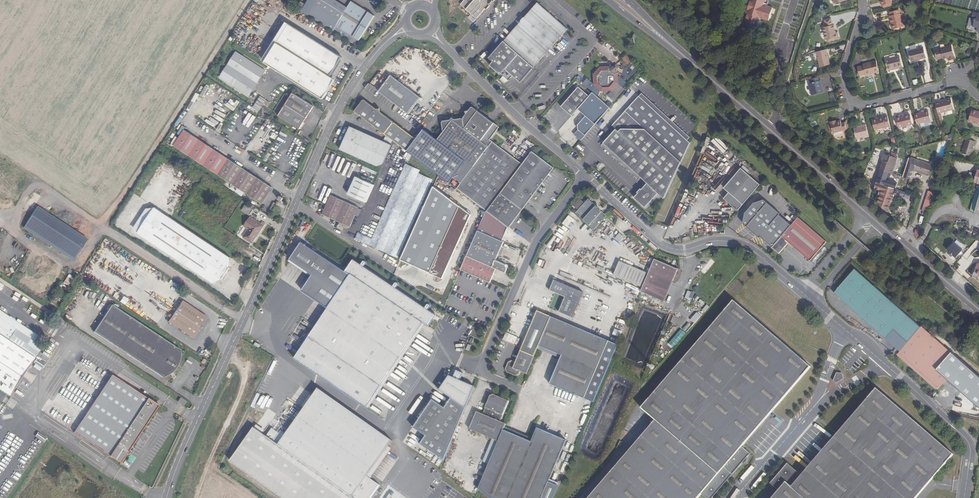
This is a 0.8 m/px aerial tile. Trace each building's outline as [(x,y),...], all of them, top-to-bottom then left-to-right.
[(301,11),(307,16),(318,0),(309,0),(301,11)] [(307,16),(336,34),(356,46),(374,17),(351,2),(347,8),(334,0),(318,0),(307,16)] [(460,4),(464,7),(477,18),(485,8),(487,4),(489,6),(492,2),(490,1),(491,0),(464,0),(460,4)] [(965,7),(971,9),(974,0),(968,0),(965,7)] [(505,41),(535,67),(569,29),(539,2),(505,41)] [(891,21),(890,21),(892,30),(903,28),(898,10),(889,13),(890,17),(891,21)] [(972,12),(971,18),(974,19),(972,27),(976,28),(976,31),(978,32),(978,13),(972,12)] [(833,30),(835,30),(833,25),(833,26),(831,19),(825,21),(826,27),(823,28),(826,40),(838,37),(837,34),(836,34),(835,35),(833,30)] [(289,24),(266,63),(323,99),(336,80),(330,76),(342,57),(289,24)] [(723,44),(725,37),(719,34),(717,41),(723,44)] [(521,82),(535,67),(505,41),(490,57),(494,60),(494,61),(490,64),(501,74),(506,68),(521,82)] [(948,56),(948,58),(949,61),(955,59),(952,46),(941,48),(941,49),(939,50),(939,51),(935,52),(937,59),(943,57),(948,56)] [(923,47),(908,51),(910,60),(917,59),(918,60),(926,58),(923,47)] [(830,65),(826,50),(816,52),(820,68),(830,65)] [(221,77),(249,96),(266,71),(237,53),(221,77)] [(622,59),(628,65),(633,60),(627,55),(622,59)] [(899,57),(885,60),(887,71),(902,67),(899,57)] [(872,74),(875,73),(879,72),(876,63),(863,66),(866,77),(872,75),(872,74)] [(618,85),(619,70),(617,68),(613,66),(611,65),(610,67),(601,67),(595,75),(595,85),(603,92),(613,91),(618,85)] [(420,99),(389,75),(377,91),(408,115),(420,99)] [(820,88),(819,82),(818,78),(810,79),(811,83),(809,84),(812,95),(824,93),(822,87),(820,88)] [(591,86),(582,79),(581,82),(588,88),(591,86)] [(591,97),(580,87),(562,108),(572,117),(579,110),(591,97)] [(642,90),(639,93),(672,121),(693,139),(695,135),(675,118),(642,90)] [(579,140),(581,142),(611,109),(594,93),(591,97),(579,110),(587,117),(579,126),(579,130),(577,133),(579,140)] [(693,139),(672,121),(639,93),(613,123),(618,127),(605,141),(632,167),(642,176),(649,183),(643,189),(640,193),(636,197),(646,207),(660,193),(665,198),(693,139)] [(314,107),(293,94),(279,116),(299,130),(314,107)] [(393,121),(364,99),(355,110),(384,133),(393,121)] [(953,110),(950,100),(935,103),(937,114),(953,110)] [(444,127),(441,132),(435,139),(464,161),(452,176),(459,181),(455,187),(464,194),(469,188),(462,183),(474,167),(475,167),(491,146),(480,139),(494,121),(472,104),(463,115),(442,117),(444,127)] [(978,113),(978,112),(972,110),(968,121),(978,124),(978,114),(978,113)] [(919,124),(931,121),(928,111),(914,115),(916,124),(919,124)] [(900,117),(899,115),(895,116),(898,128),(911,125),(909,115),(903,116),(900,117)] [(887,116),(871,120),(874,130),(890,126),(887,116)] [(833,132),(842,130),(846,129),(844,122),(840,123),(840,120),(835,122),(835,120),(829,122),(830,123),(832,131),(832,133),(833,132)] [(413,137),(393,121),(384,133),(406,149),(414,138),(413,137)] [(860,127),(857,127),(853,128),(856,138),(868,135),(865,124),(859,125),(860,127)] [(377,165),(384,163),(392,145),(384,141),(350,125),(340,148),(377,165)] [(272,188),(184,130),(174,146),(262,203),(272,188)] [(384,141),(392,145),(394,140),(386,136),(384,141)] [(714,139),(712,141),(724,152),(726,150),(714,139)] [(974,141),(966,139),(963,148),(971,150),(974,141)] [(603,144),(630,170),(632,167),(605,141),(603,144)] [(491,146),(475,167),(474,167),(462,183),(469,188),(464,194),(487,212),(500,194),(523,164),(513,157),(511,160),(510,159),(503,154),(505,151),(494,142),(491,146)] [(500,194),(523,211),(555,168),(550,165),(533,152),(523,164),(500,194)] [(362,224),(359,230),(355,239),(398,258),(433,179),(419,173),(420,170),(406,164),(407,160),(393,155),(362,224)] [(888,172),(891,173),(892,173),(896,158),(892,157),(890,156),(888,162),(883,160),(880,169),(888,172)] [(931,175),(934,164),(916,159),(913,171),(931,175)] [(632,167),(630,170),(640,179),(642,176),(632,167)] [(724,200),(738,212),(761,186),(742,169),(725,189),(730,194),(724,200)] [(885,180),(888,172),(880,169),(877,178),(885,180)] [(888,181),(891,173),(888,172),(885,180),(877,178),(877,180),(885,183),(886,183),(887,182),(888,182),(888,181)] [(348,193),(366,202),(374,184),(356,176),(351,188),(350,187),(348,193)] [(888,186),(892,188),(895,189),(897,183),(890,181),(888,186)] [(877,203),(888,211),(892,198),(889,197),(892,188),(888,186),(876,182),(874,188),(881,191),(877,203)] [(402,257),(444,278),(472,215),(432,185),(402,257)] [(523,211),(500,194),(487,212),(508,227),(509,228),(523,211)] [(350,226),(358,207),(331,195),(323,214),(350,226)] [(923,209),(928,211),(932,199),(927,197),(923,209)] [(277,204),(284,208),(286,204),(282,201),(279,200),(277,204)] [(608,217),(603,212),(602,214),(600,212),(601,211),(598,208),(598,209),(596,208),(596,207),(589,201),(587,203),(586,202),(584,205),(585,206),(581,209),(580,209),(578,211),(579,212),(577,215),(596,232),(608,217)] [(761,238),(773,248),(792,226),(780,216),(781,215),(764,201),(754,204),(746,214),(743,225),(760,239),(761,238)] [(246,204),(242,210),(250,216),(254,209),(246,204)] [(26,225),(76,257),(87,240),(37,208),(26,225)] [(138,234),(155,208),(147,210),(133,231),(138,234)] [(218,277),(225,266),(220,263),(226,254),(155,208),(138,234),(209,281),(213,274),(218,277)] [(508,227),(487,212),(478,231),(502,242),(508,227)] [(568,227),(575,219),(569,215),(563,223),(568,227)] [(263,226),(261,224),(251,218),(245,226),(249,230),(245,237),(252,242),(263,226)] [(827,243),(799,219),(792,226),(773,248),(772,249),(779,255),(789,244),(811,262),(827,243)] [(76,257),(26,225),(23,229),(73,261),(76,257)] [(468,255),(497,268),(506,272),(508,269),(507,265),(496,260),(504,242),(502,242),(478,231),(468,255)] [(364,267),(361,265),(353,259),(346,270),(302,240),(290,258),(313,273),(302,289),(328,307),(294,357),(366,407),(423,323),(428,327),(433,320),(428,315),(430,311),(428,310),(425,308),(396,288),(393,286),(364,267)] [(964,251),(954,242),(947,249),(957,259),(964,251)] [(491,282),(497,268),(468,255),(462,270),(491,282)] [(682,271),(681,270),(656,260),(642,293),(666,302),(674,281),(676,282),(677,281),(678,280),(680,279),(681,276),(682,274),(682,271)] [(646,272),(619,261),(613,276),(640,287),(646,272)] [(890,334),(906,316),(854,270),(836,290),(842,295),(839,299),(885,339),(890,334)] [(555,282),(551,292),(566,299),(560,314),(573,320),(584,294),(555,282)] [(842,295),(836,290),(833,294),(839,299),(842,295)] [(198,328),(200,325),(206,317),(181,300),(168,321),(192,337),(198,328)] [(702,494),(706,497),(713,497),(751,454),(743,447),(812,367),(735,301),(642,409),(656,421),(589,497),(699,497),(702,494)] [(129,350),(127,354),(164,379),(168,377),(172,374),(176,369),(179,364),(181,357),(181,351),(112,306),(95,332),(118,348),(121,345),(129,350)] [(11,317),(0,310),(0,332),(11,317)] [(697,312),(691,320),(696,323),(702,316),(697,312)] [(552,386),(587,400),(593,403),(603,381),(620,347),(611,343),(553,319),(539,313),(518,364),(514,362),(510,364),(507,370),(510,375),(518,378),(522,376),(523,373),(529,376),(541,348),(564,358),(552,386)] [(920,328),(906,316),(890,334),(904,346),(920,328)] [(9,395),(42,347),(34,342),(38,336),(11,317),(0,332),(0,389),(9,395)] [(901,350),(898,354),(937,388),(945,378),(935,369),(950,354),(920,328),(909,341),(904,346),(901,350)] [(618,337),(621,338),(623,331),(615,329),(612,341),(617,342),(618,337)] [(504,340),(512,343),(515,336),(507,333),(504,340)] [(118,348),(127,354),(129,350),(121,345),(118,348)] [(440,391),(452,399),(445,408),(433,400),(414,427),(426,436),(420,444),(445,461),(478,385),(463,379),(466,372),(459,369),(455,376),(451,374),(440,391)] [(834,379),(838,383),(844,379),(843,376),(840,373),(837,373),(834,379)] [(112,376),(74,432),(81,436),(110,456),(120,463),(133,442),(141,430),(157,406),(112,376)] [(954,454),(877,388),(802,475),(788,463),(770,484),(784,495),(780,497),(916,497),(954,454)] [(394,440),(327,395),(319,389),(314,397),(305,409),(287,434),(282,431),(274,441),(296,456),(358,497),(371,497),(382,483),(372,477),(369,475),(387,450),(390,452),(392,453),(393,452),(391,451),(388,449),(390,445),(394,440)] [(302,407),(305,409),(314,397),(311,395),(302,407)] [(501,442),(506,430),(508,424),(502,422),(511,402),(495,395),(492,397),(484,415),(479,412),(471,430),(494,439),(501,442)] [(268,410),(259,425),(262,426),(271,412),(268,410)] [(550,483),(568,441),(539,428),(533,443),(506,430),(501,442),(491,464),(480,490),(490,497),(552,497),(557,486),(550,483)] [(144,432),(141,430),(133,442),(136,444),(144,432)] [(491,464),(501,442),(494,439),(485,462),(491,464)] [(369,475),(372,477),(390,452),(387,450),(369,475)] [(468,490),(475,493),(477,486),(470,483),(468,490)] [(379,495),(381,492),(378,490),(373,497),(385,497),(379,495)]
